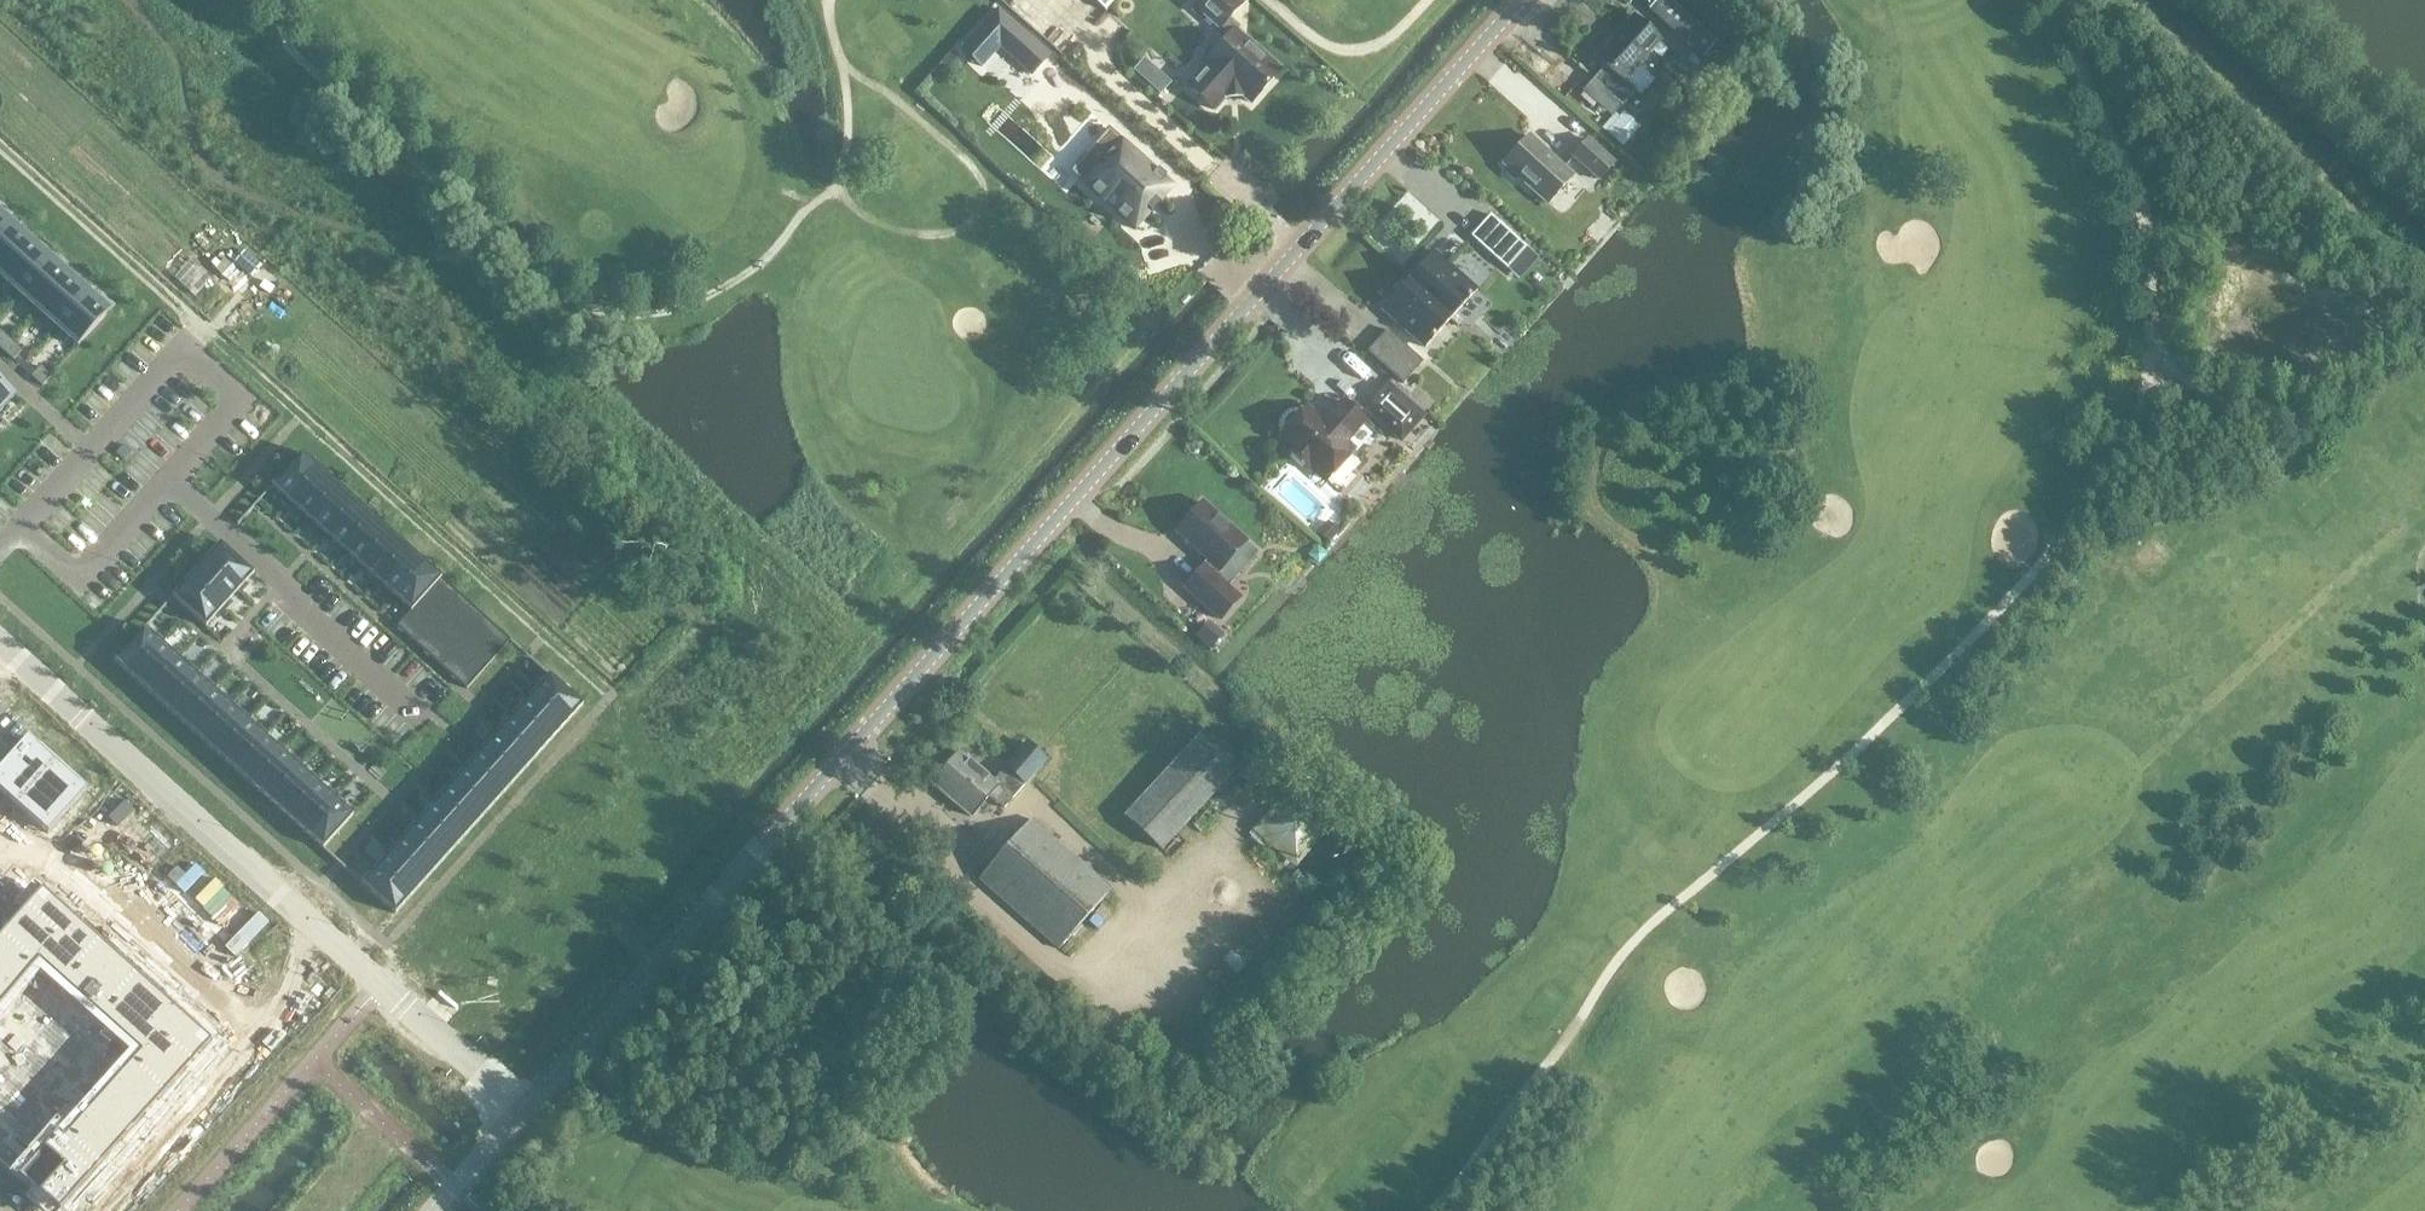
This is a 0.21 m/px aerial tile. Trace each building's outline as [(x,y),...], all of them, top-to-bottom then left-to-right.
[(1234,30),(1237,26),(1227,17),(1239,4),(1235,0),(1197,0),(1193,5),(1218,27),(1219,27),(1228,35),(1204,62),(1206,64),(1186,87),(1211,109),(1227,92),(1229,94),(1235,94),(1237,91),(1250,102),(1278,70),(1234,30)] [(1649,9),(1703,58),(1729,29),(1697,0),(1657,0),(1649,9)] [(998,11),(963,51),(981,67),(1000,45),(1033,74),(1049,56),(998,11)] [(1595,56),(1599,59),(1605,64),(1591,79),(1620,105),(1633,90),(1622,80),(1659,39),(1632,15),(1595,56)] [(1635,98),(1623,112),(1637,125),(1650,111),(1635,98)] [(1109,129),(1070,172),(1135,230),(1150,213),(1152,215),(1153,214),(1151,212),(1158,204),(1160,206),(1160,205),(1159,203),(1173,187),(1109,129)] [(1528,135),(1502,163),(1506,166),(1504,172),(1512,179),(1518,178),(1545,202),(1571,173),(1528,135)] [(1612,161),(1587,138),(1572,155),(1597,178),(1612,161)] [(12,223),(0,212),(0,236),(12,223)] [(1489,213),(1470,235),(1506,267),(1525,246),(1489,213)] [(0,236),(0,275),(32,240),(12,223),(0,236)] [(0,275),(0,277),(19,294),(52,258),(32,240),(0,275)] [(1432,250),(1407,278),(1450,317),(1476,289),(1432,250)] [(52,258),(19,294),(38,311),(71,276),(52,258)] [(71,276),(38,311),(58,329),(91,293),(71,276)] [(1450,317),(1407,278),(1381,308),(1424,346),(1450,317)] [(91,293),(58,329),(78,347),(110,311),(91,293)] [(1386,328),(1367,350),(1403,382),(1422,361),(1386,328)] [(0,332),(0,348),(2,350),(11,340),(1,331),(0,332)] [(11,340),(2,350),(13,360),(22,350),(11,340)] [(41,367),(32,377),(42,386),(51,376),(41,367)] [(16,395),(0,381),(0,413),(16,395)] [(1400,439),(1423,414),(1387,382),(1365,407),(1400,439)] [(1282,425),(1284,432),(1279,438),(1289,446),(1287,448),(1309,468),(1310,466),(1325,479),(1353,448),(1344,441),(1364,419),(1342,400),(1323,422),(1306,407),(1301,412),(1294,411),(1288,414),(1284,419),(1282,425)] [(289,502),(319,468),(302,453),(271,486),(289,502)] [(306,518),(337,484),(319,468),(289,502),(306,518)] [(323,533),(354,499),(337,484),(306,518),(323,533)] [(341,549),(371,515),(354,499),(323,533),(341,549)] [(1176,531),(1209,560),(1205,566),(1203,565),(1184,586),(1220,619),(1240,597),(1215,575),(1245,540),(1202,502),(1176,531)] [(358,564),(389,531),(371,515),(341,549),(358,564)] [(375,580),(406,546),(389,531),(358,564),(375,580)] [(220,543),(204,561),(238,592),(254,574),(220,543)] [(393,596),(423,562),(406,546),(375,580),(393,596)] [(238,592),(204,561),(188,579),(222,610),(238,592)] [(410,611),(441,577),(423,562),(393,596),(410,611)] [(511,640),(441,577),(410,611),(397,626),(467,689),(511,640)] [(222,610),(188,579),(172,597),(206,627),(222,610)] [(1214,646),(1228,631),(1213,616),(1199,631),(1214,646)] [(131,677),(162,643),(145,627),(114,661),(131,677)] [(149,693),(179,659),(162,643),(131,677),(149,693)] [(166,708),(197,674),(179,659),(149,693),(166,708)] [(183,724),(214,690),(197,674),(166,708),(183,724)] [(583,705),(549,675),(533,692),(567,723),(583,705)] [(201,740),(232,706),(214,690),(183,724),(201,740)] [(567,723),(533,692),(518,710),(552,740),(567,723)] [(218,755),(249,721),(232,706),(201,740),(218,755)] [(552,740),(518,710),(502,727),(536,758),(552,740)] [(236,771),(266,737),(249,721),(218,755),(236,771)] [(536,758),(502,727),(486,744),(520,775),(536,758)] [(1162,850),(1241,764),(1205,730),(1126,816),(1162,850)] [(253,787),(284,753),(266,737),(236,771),(253,787)] [(520,775),(486,744),(471,762),(505,792),(520,775)] [(971,817),(989,797),(1003,809),(1045,760),(1026,744),(993,782),(959,752),(932,784),(971,817)] [(0,790),(0,791),(42,829),(82,786),(81,785),(39,747),(0,790)] [(270,802),(301,768),(284,753),(253,787),(270,802)] [(505,792),(471,762),(455,779),(489,810),(505,792)] [(288,818),(319,784),(301,768),(270,802),(288,818)] [(489,810),(455,779),(439,796),(473,827),(489,810)] [(305,834),(336,799),(319,784),(288,818),(305,834)] [(1296,863),(1332,823),(1292,789),(1257,829),(1296,863)] [(473,827),(439,796),(424,814),(458,845),(473,827)] [(323,849),(353,815),(336,799),(305,834),(323,849)] [(458,845),(424,814),(408,831),(442,862),(458,845)] [(1059,949),(1111,889),(1031,819),(979,879),(1016,911),(1059,949)] [(442,862),(408,831),(392,849),(426,879),(442,862)] [(426,879),(392,849),(377,866),(411,897),(426,879)] [(411,897),(377,866),(361,883),(395,914),(411,897)] [(38,1149),(37,1149),(42,1153),(37,1159),(35,1160),(21,1177),(19,1178),(56,1210),(63,1210),(211,1045),(124,967),(105,950),(42,893),(4,935),(0,940),(0,1115),(38,1149)] [(261,1053),(265,1056),(270,1050),(267,1048),(261,1053)]
